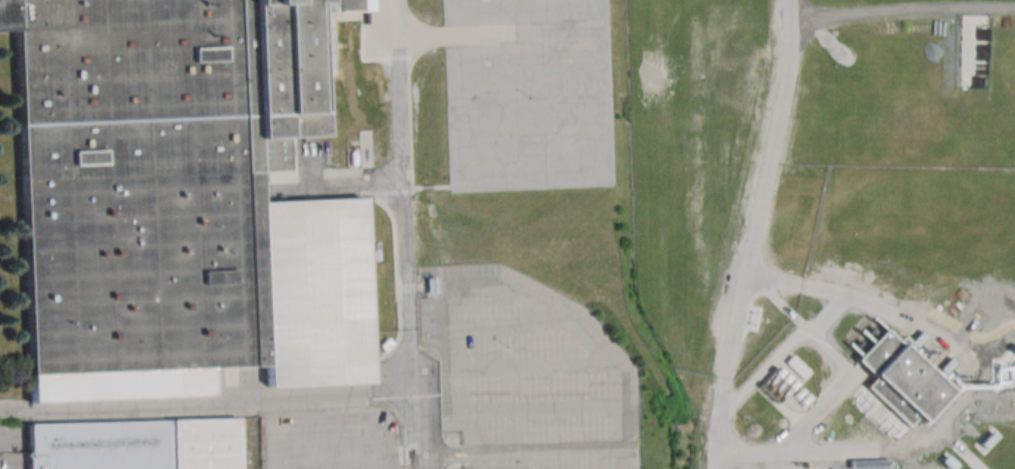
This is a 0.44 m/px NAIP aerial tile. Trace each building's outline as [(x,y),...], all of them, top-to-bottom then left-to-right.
[(15,30),(30,403),(213,395),(212,370),(263,368),(264,387),(372,382),(363,198),(257,203),(255,171),(284,170),(283,139),(325,136),(319,13),(370,10),(369,0),(335,0),(335,3),(324,4),(319,0),(0,0),(0,31),(15,30)] [(863,387),(904,426),(912,417),(917,423),(947,391),(904,349),(908,345),(901,338),(896,343),(882,329),(852,360),(871,378),(863,387)] [(807,372),(790,356),(783,363),(799,379),(807,372)] [(793,384),(775,365),(754,387),(772,405),(793,384)] [(236,419),(237,468),(27,468),(26,424),(236,419)] [(982,450),(993,436),(986,430),(975,445),(982,450)]
